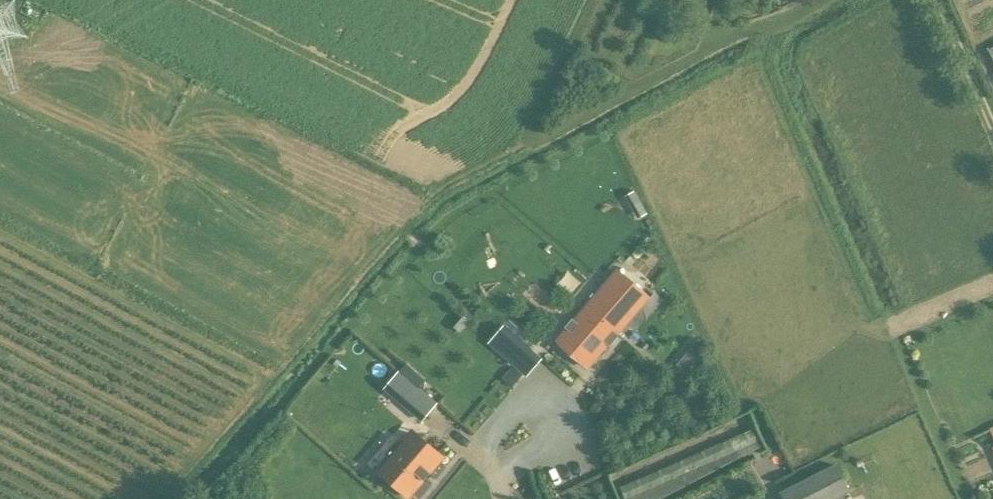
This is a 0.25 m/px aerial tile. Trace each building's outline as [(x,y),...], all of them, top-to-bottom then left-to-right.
[(636,185),(625,190),(637,222),(648,215),(636,185)] [(566,328),(557,340),(588,367),(608,344),(610,346),(610,345),(609,344),(617,334),(619,335),(618,333),(649,298),(617,270),(576,317),(574,316),(574,317),(575,318),(567,328),(565,326),(565,327),(566,328)] [(528,349),(515,364),(527,374),(540,359),(528,349)] [(693,350),(685,360),(693,366),(701,356),(693,350)] [(423,421),(439,403),(428,394),(417,385),(401,403),(423,421)] [(618,482),(625,498),(665,498),(765,447),(754,425),(618,482)] [(402,443),(390,456),(396,461),(384,476),(408,497),(443,456),(419,435),(408,448),(402,443)] [(785,498),(833,498),(849,491),(836,465),(782,493),(785,498)]
